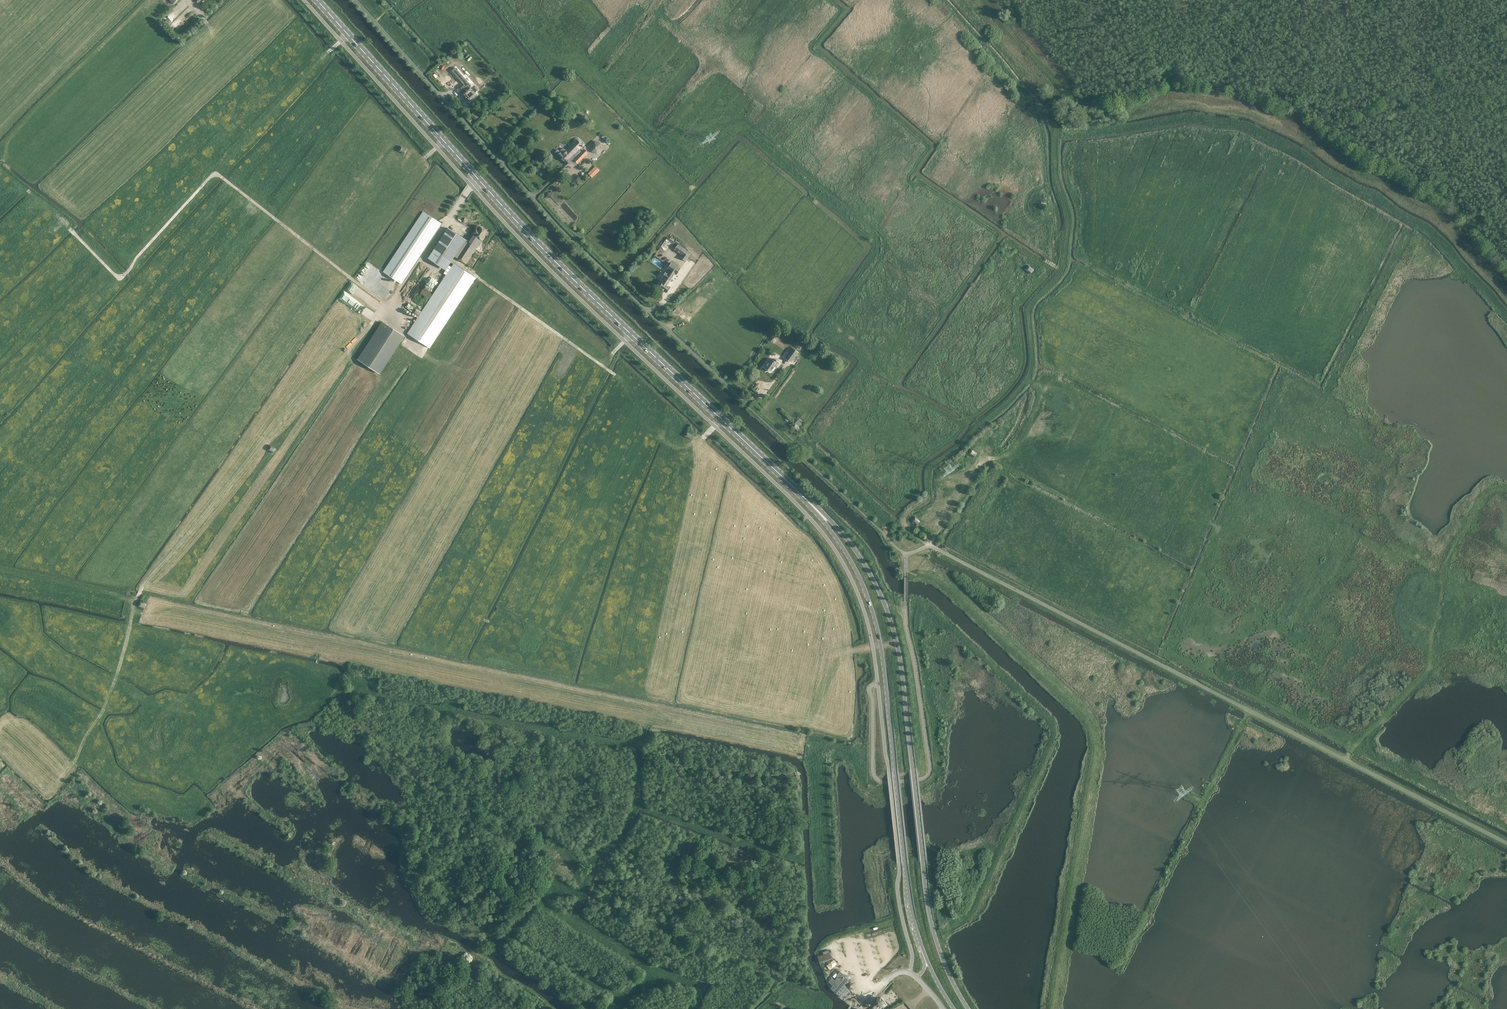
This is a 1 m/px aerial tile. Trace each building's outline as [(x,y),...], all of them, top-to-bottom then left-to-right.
[(475,93),(476,92),(476,91),(476,90),(475,88),(474,88),(473,88),(472,89),(470,87),(468,89),(464,85),(460,88),(464,93),(463,93),(466,96),(467,98),(470,101),(477,95),(475,93)] [(610,143),(604,136),(602,137),(609,145),(610,143)] [(558,156),(566,165),(567,165),(570,163),(571,164),(573,164),(575,164),(576,163),(578,164),(588,154),(584,150),(581,153),(580,151),(584,147),(577,140),(566,151),(565,150),(563,150),(561,151),(561,153),(558,156)] [(594,142),(590,146),(592,152),(598,154),(602,150),(600,143),(594,142)] [(599,170),(596,167),(588,174),(592,177),(599,170)] [(384,273),(402,285),(441,224),(423,212),(384,273)] [(451,254),(466,264),(482,240),(483,241),(485,237),(484,237),(487,232),(479,227),(478,229),(477,228),(469,241),(448,228),(427,258),(441,268),(451,254)] [(680,257),(685,261),(691,253),(677,244),(674,250),(682,255),(680,257)] [(667,286),(675,273),(677,274),(680,269),(671,263),(668,268),(671,271),(668,274),(666,272),(663,276),(666,278),(660,287),(667,293),(670,288),(667,286)] [(408,335),(430,348),(476,278),(454,264),(408,335)] [(423,290),(421,294),(430,299),(433,295),(423,290)] [(405,336),(383,322),(358,359),(380,374),(405,336)] [(785,358),(791,362),(798,352),(791,347),(788,352),(789,353),(785,358)] [(773,360),(771,359),(765,367),(771,372),(774,367),(776,368),(779,363),(774,359),(773,360)] [(270,445),(268,450),(274,453),(276,448),(270,445)] [(829,952),(818,956),(821,963),(832,959),(829,952)] [(842,975),(840,973),(835,980),(832,977),(828,982),(829,983),(832,986),(831,988),(836,993),(845,984),(846,985),(849,982),(850,982),(851,981),(843,974),(842,975)] [(885,1005),(885,1001),(882,998),(878,999),(875,1002),(877,1005),(876,1005),(873,1008),(874,1008),(879,1008),(883,1007),(885,1005)]
